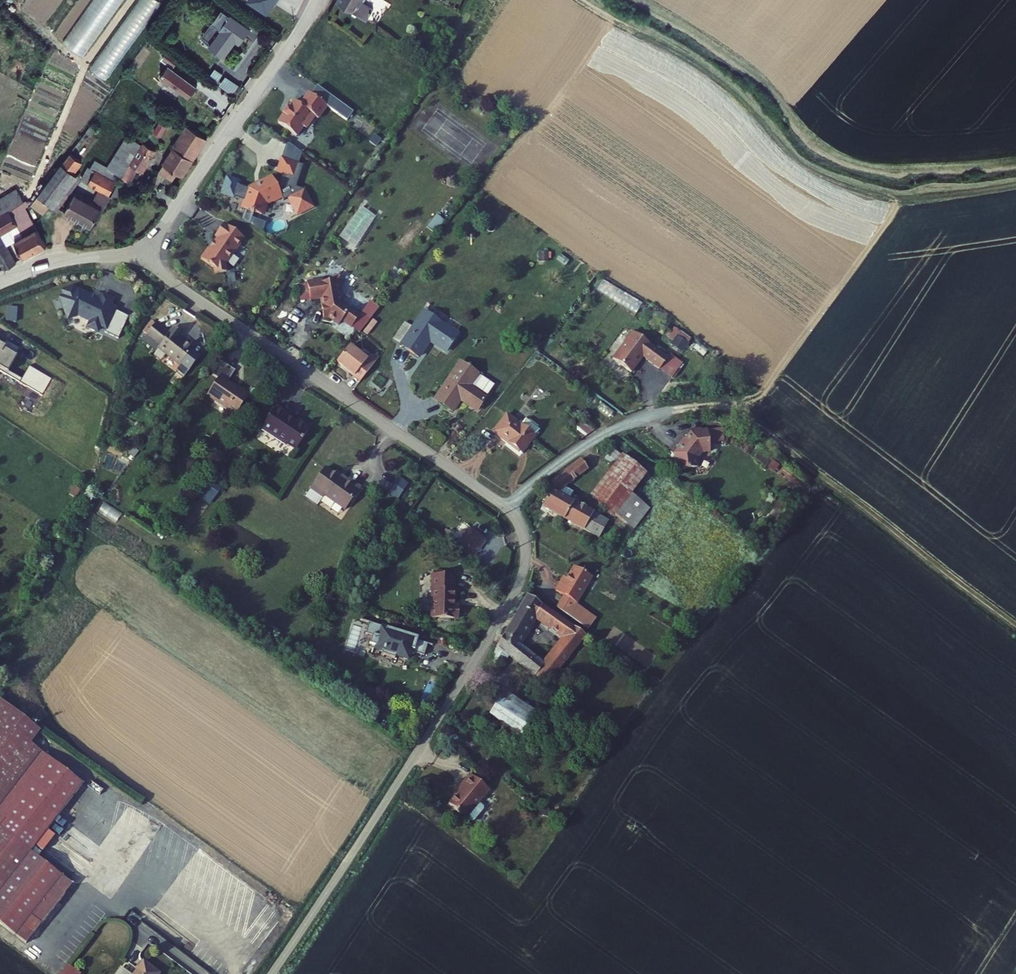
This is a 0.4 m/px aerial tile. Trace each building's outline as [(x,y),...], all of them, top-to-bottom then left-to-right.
[(63,41),(84,56),(124,0),(93,0),(63,41)] [(89,68),(106,80),(162,3),(159,0),(139,0),(89,68)] [(344,0),(370,18),(375,12),(370,8),(376,0),(344,0)] [(237,14),(215,45),(228,55),(243,36),(249,40),(258,28),(237,14)] [(172,44),(158,33),(154,38),(169,49),(172,44)] [(194,93),(202,82),(178,63),(185,54),(173,45),(166,54),(174,60),(166,71),(194,93)] [(287,118),(281,126),(300,139),(305,130),(310,129),(318,118),(321,121),(330,108),(311,95),(303,108),(296,103),(291,112),(290,111),(286,117),(287,118)] [(168,108),(154,131),(165,137),(179,115),(168,108)] [(187,174),(197,158),(212,136),(193,124),(179,147),(164,170),(175,177),(180,169),(187,174)] [(149,139),(144,147),(138,144),(128,158),(106,144),(98,156),(94,153),(83,169),(113,187),(124,170),(128,173),(125,177),(134,182),(144,166),(147,168),(160,147),(149,139)] [(31,203),(38,208),(34,212),(38,218),(45,213),(53,201),(57,203),(82,168),(76,164),(87,147),(78,141),(66,157),(31,203)] [(298,191),(305,169),(289,163),(284,178),(289,180),(286,189),(283,190),(279,183),(256,194),(250,212),(251,215),(266,220),(268,219),(272,209),(279,205),(282,206),(289,203),(291,207),(299,203),(300,207),(297,208),(303,221),(318,213),(310,196),(298,191)] [(153,181),(155,178),(149,173),(146,177),(153,181)] [(83,185),(68,207),(91,222),(105,200),(83,185)] [(18,218),(20,221),(24,228),(15,234),(25,249),(46,236),(32,214),(32,213),(28,208),(21,204),(14,208),(12,205),(5,209),(6,212),(0,216),(0,252),(5,260),(16,254),(1,230),(18,218)] [(436,215),(427,227),(435,234),(445,222),(436,215)] [(209,249),(202,259),(215,268),(216,274),(227,272),(226,264),(233,253),(234,254),(241,244),(240,244),(244,238),(224,224),(216,237),(218,239),(210,250),(209,249)] [(340,279),(335,285),(322,287),(322,285),(312,286),(314,303),(325,302),(325,306),(324,306),(326,322),(332,321),(342,329),(344,325),(353,332),(362,321),(345,308),(342,291),(347,285),(340,279)] [(126,342),(142,324),(127,310),(132,304),(123,295),(119,300),(116,297),(115,298),(111,295),(112,294),(102,285),(99,285),(99,280),(86,280),(86,286),(82,286),(83,305),(88,309),(94,309),(104,318),(102,320),(106,328),(110,328),(113,325),(117,329),(115,332),(126,342)] [(17,322),(17,308),(6,307),(6,322),(17,322)] [(459,333),(432,316),(423,310),(398,346),(405,351),(420,360),(430,344),(445,354),(459,333)] [(682,352),(691,340),(674,327),(665,339),(682,352)] [(642,356),(658,369),(671,379),(679,368),(682,364),(676,360),(670,355),(667,358),(633,331),(612,358),(630,372),(642,356)] [(161,357),(182,373),(194,355),(181,346),(183,343),(175,337),(169,344),(157,334),(147,346),(141,352),(156,365),(161,357)] [(48,401),(59,382),(29,367),(22,378),(10,371),(22,350),(0,339),(0,372),(48,401)] [(351,351),(338,368),(365,388),(382,366),(370,358),(366,363),(351,351)] [(494,385),(479,374),(460,360),(434,399),(454,412),(460,402),(476,412),(486,397),(494,385)] [(222,378),(211,394),(239,414),(255,394),(245,387),(242,391),(232,383),(239,371),(226,361),(216,374),(222,378)] [(286,440),(303,452),(317,432),(278,406),(264,428),(285,442),(286,440)] [(522,431),(509,421),(495,439),(522,460),(541,436),(527,425),(522,431)] [(577,434),(585,441),(598,434),(585,423),(577,434)] [(678,476),(679,476),(698,476),(698,467),(704,461),(713,461),(713,440),(706,440),(706,438),(695,438),(695,440),(677,458),(677,468),(678,476)] [(606,464),(615,470),(592,498),(616,516),(626,525),(641,507),(631,498),(647,478),(624,460),(615,453),(606,464)] [(594,473),(584,460),(580,462),(567,472),(554,482),(547,490),(554,493),(542,511),(602,545),(613,524),(576,503),(580,495),(569,490),(594,473)] [(344,480),(321,464),(304,489),(318,497),(319,494),(342,509),(358,485),(346,477),(344,480)] [(215,501),(224,489),(214,481),(205,494),(215,501)] [(416,489),(408,484),(397,500),(405,505),(416,489)] [(451,531),(447,539),(473,558),(485,540),(472,530),(466,540),(451,531)] [(454,575),(435,574),(432,625),(459,627),(459,614),(456,614),(456,591),(453,591),(454,575)] [(592,589),(577,578),(569,590),(566,588),(557,601),(565,606),(557,619),(580,634),(587,622),(576,614),(592,589)] [(545,690),(584,644),(526,603),(497,655),(508,664),(545,690)] [(418,642),(370,628),(367,640),(375,642),(371,654),(384,657),(383,661),(396,664),(397,661),(409,664),(412,656),(426,660),(429,648),(418,645),(418,642)] [(506,702),(500,710),(489,725),(519,745),(535,721),(506,702)] [(48,933),(82,891),(42,858),(96,792),(43,747),(48,742),(51,738),(9,704),(0,716),(0,924),(33,951),(40,942),(48,933)] [(473,783),(453,813),(471,827),(491,798),(473,783)]
